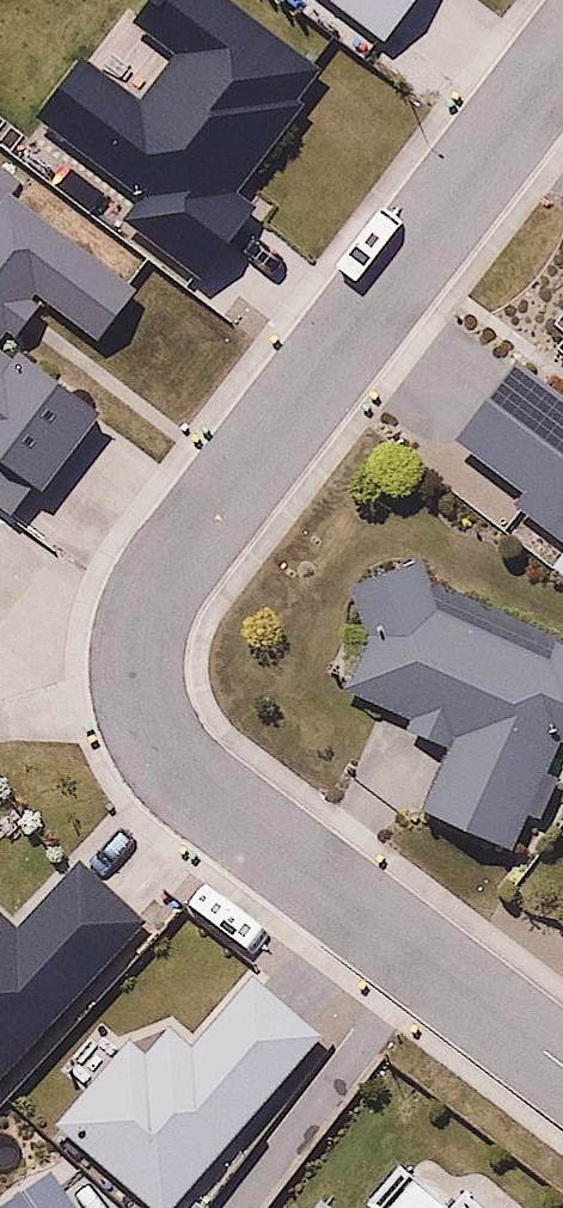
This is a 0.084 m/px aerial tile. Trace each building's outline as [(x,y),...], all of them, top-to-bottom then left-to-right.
[(235,0),(149,0),(132,20),(185,53),(139,109),(78,69),(43,114),(137,188),(120,213),(203,275),(257,206),(231,186),(317,62),(235,0)] [(384,38),(413,0),(330,0),(384,38)] [(19,191),(0,216),(0,509),(13,519),(35,490),(50,501),(106,428),(9,355),(42,312),(97,354),(147,288),(19,191)] [(449,471),(562,554),(562,385),(520,353),(459,437),(468,445),(449,471)] [(435,585),(427,559),(359,562),(361,624),(339,679),(416,710),(407,731),(451,749),(426,811),(518,848),(561,740),(562,741),(562,636),(435,585)] [(165,931),(77,854),(16,923),(0,909),(0,1122),(165,931)] [(245,975),(190,1036),(153,1002),(44,1120),(141,1207),(177,1207),(324,1047),(245,975)] [(371,1207),(451,1207),(401,1165),(367,1204),(371,1207)] [(44,1178),(0,1207),(65,1207),(44,1178)]
